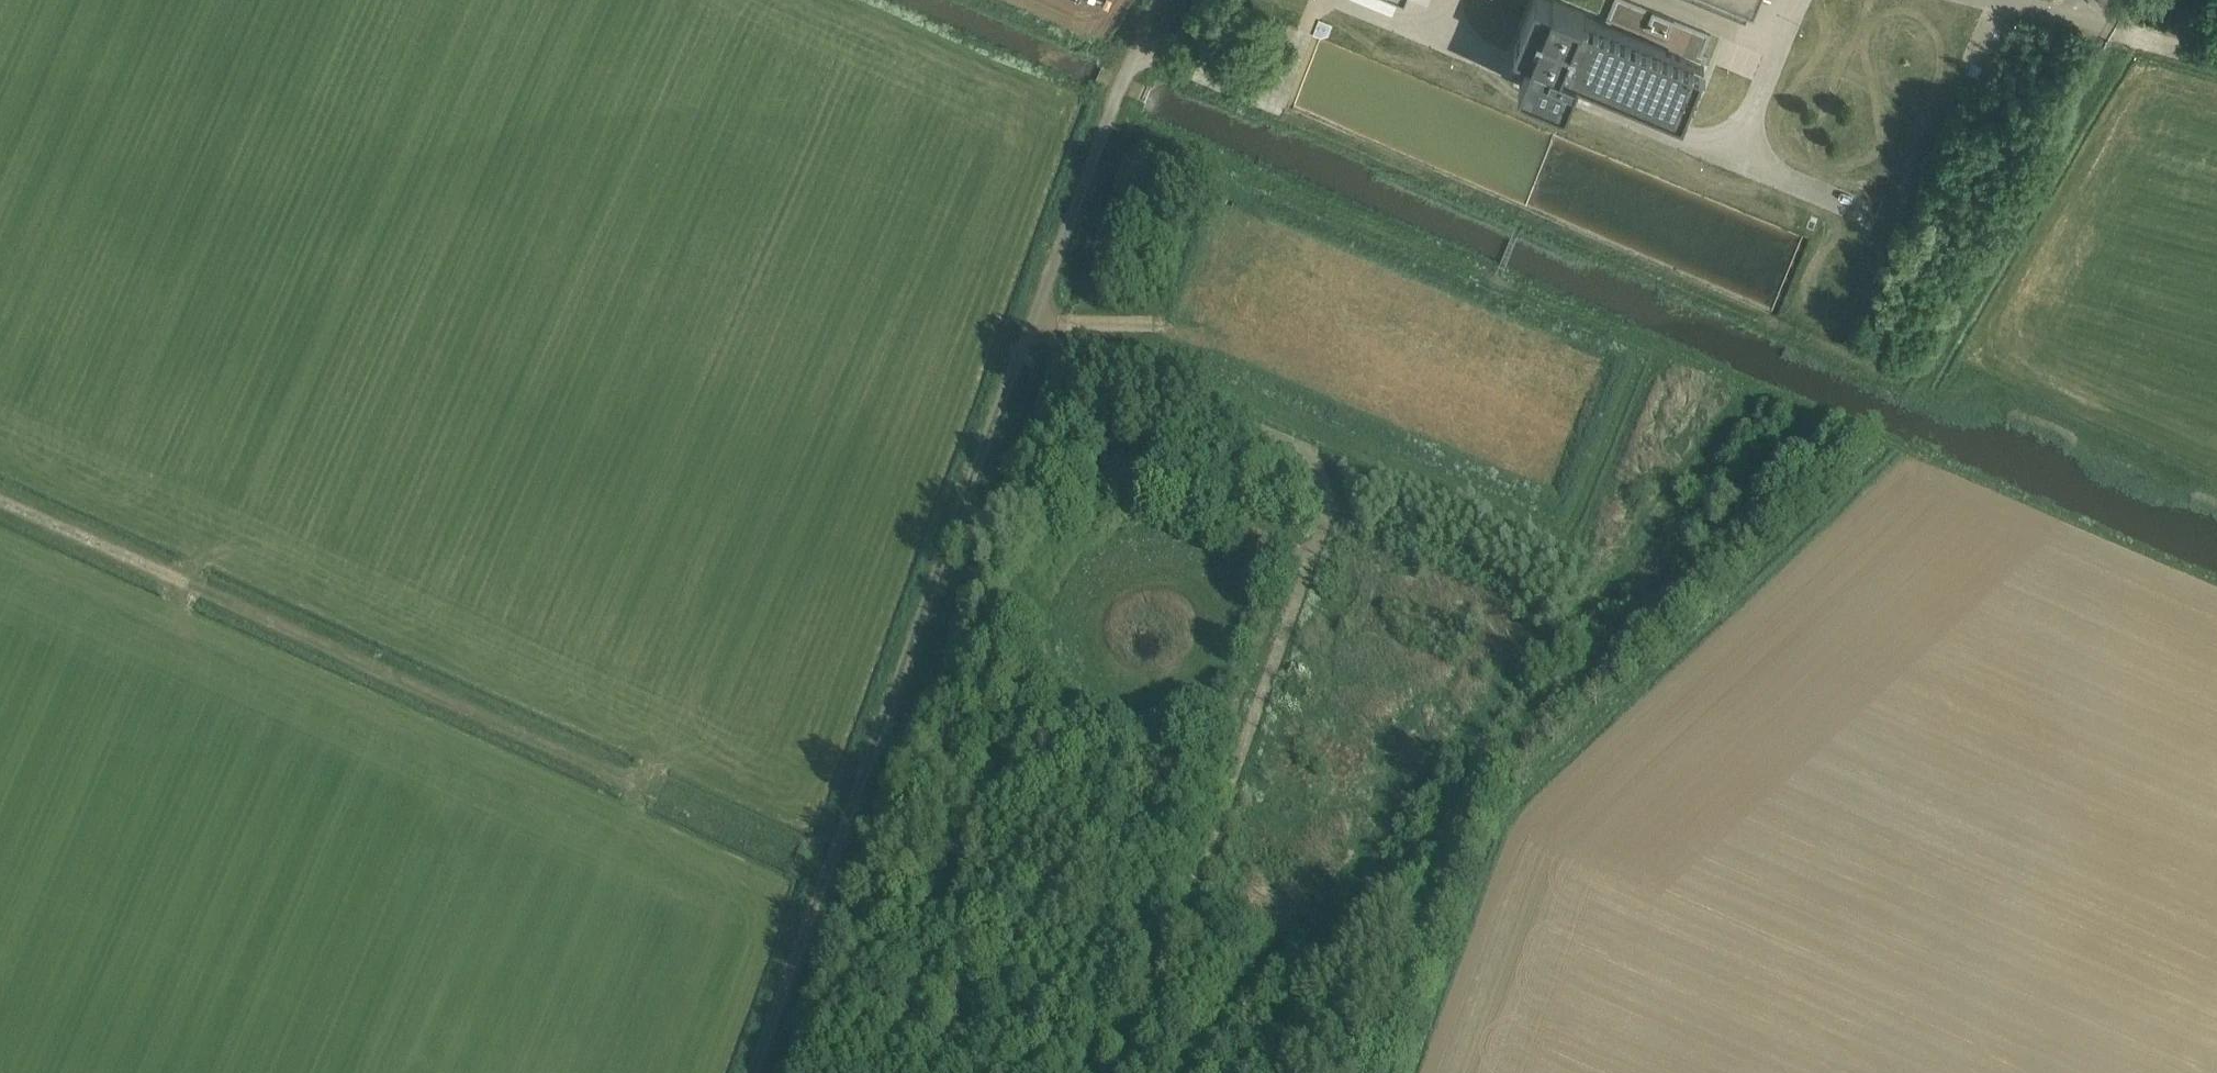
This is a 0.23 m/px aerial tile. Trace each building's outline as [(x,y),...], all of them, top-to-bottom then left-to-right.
[(1541,0),(1530,0),(1511,47),(1527,53),(1515,82),(1563,101),(1575,71),(1680,114),(1704,54),(1700,52),(1708,32),(1628,0),(1609,0),(1600,23),(1580,15),(1580,14),(1549,2),(1548,3),(1541,0)] [(1747,12),(1752,0),(1716,0),(1747,12)] [(1319,20),(1313,35),(1327,41),(1333,26),(1319,20)]
